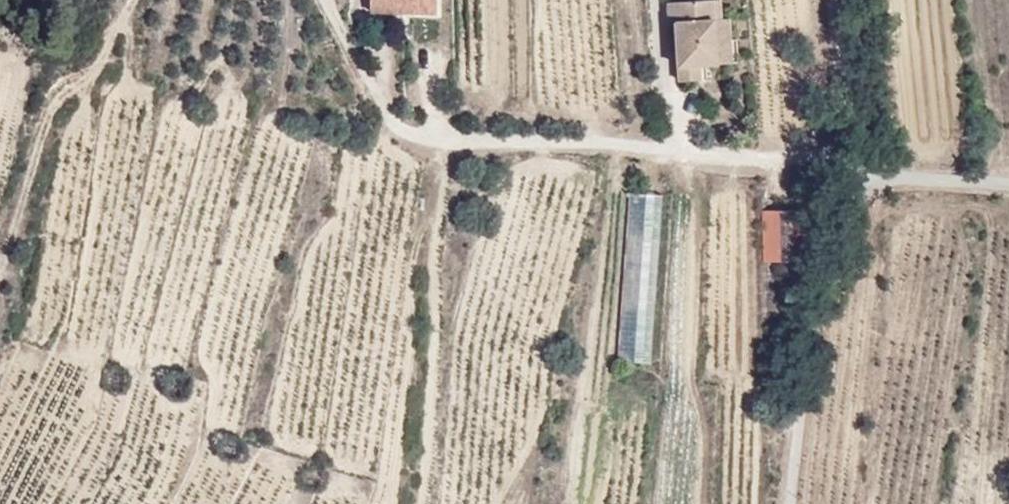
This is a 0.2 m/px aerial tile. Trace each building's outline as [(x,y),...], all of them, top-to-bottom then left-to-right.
[(705,52),(703,28),(701,8),(649,13),(652,34),(656,37),(663,94),(685,93),(685,76),(698,75),(697,55),(705,52)] [(711,27),(703,28),(705,52),(697,55),(698,75),(724,73),(720,49),(714,50),(711,27)] [(656,363),(660,195),(625,194),(621,362),(656,363)] [(725,212),(733,264),(782,256),(776,203),(725,212)]
